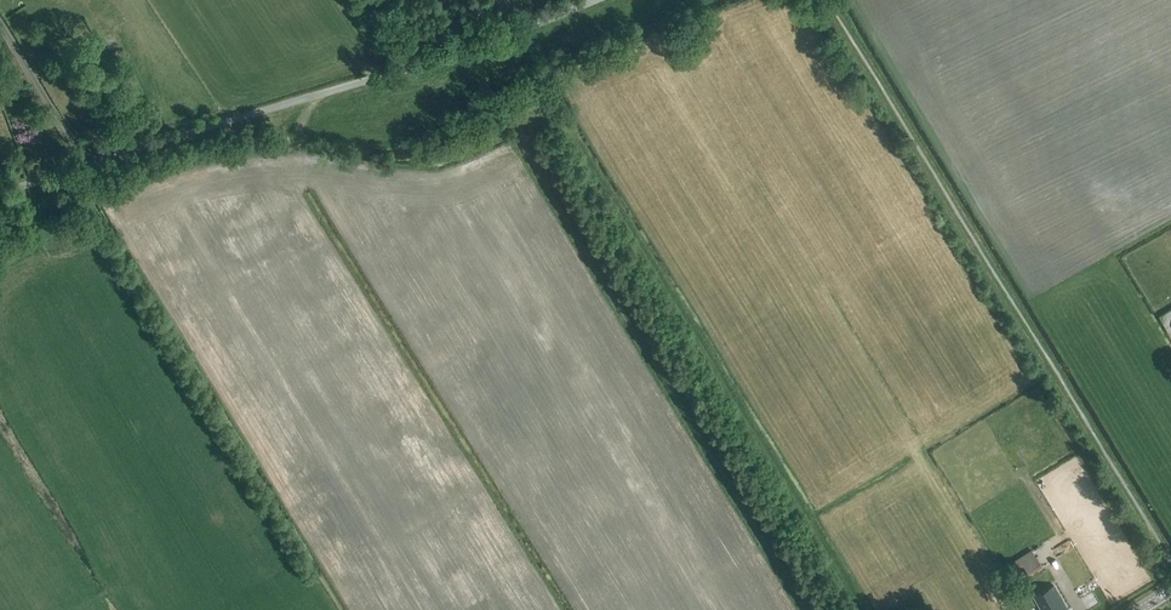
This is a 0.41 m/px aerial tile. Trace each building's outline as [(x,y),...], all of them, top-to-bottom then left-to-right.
[(12,97),(4,85),(0,87),(0,105),(12,97)] [(1034,544),(1037,549),(1049,567),(1061,560),(1045,537),(1034,544)] [(1032,550),(1013,561),(1024,579),(1043,568),(1032,550)] [(1034,598),(1041,609),(1067,609),(1068,609),(1054,586),(1040,594),(1038,592),(1036,594),(1037,596),(1034,598)]
